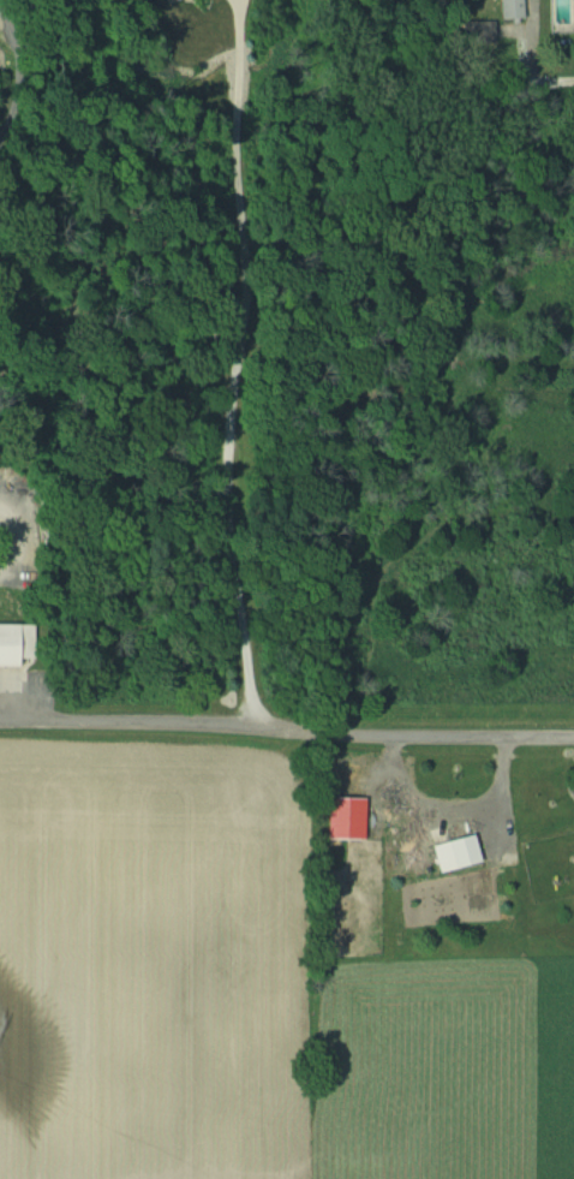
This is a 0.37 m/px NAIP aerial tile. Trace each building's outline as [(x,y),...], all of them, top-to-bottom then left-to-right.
[(518,18),(516,0),(495,0),(497,20),(518,18)] [(488,45),(488,22),(458,22),(458,45),(488,45)] [(31,666),(31,622),(0,622),(0,666),(31,666)] [(363,838),(363,798),(323,798),(323,838),(363,838)] [(476,860),(468,832),(427,844),(436,873),(476,860)]
